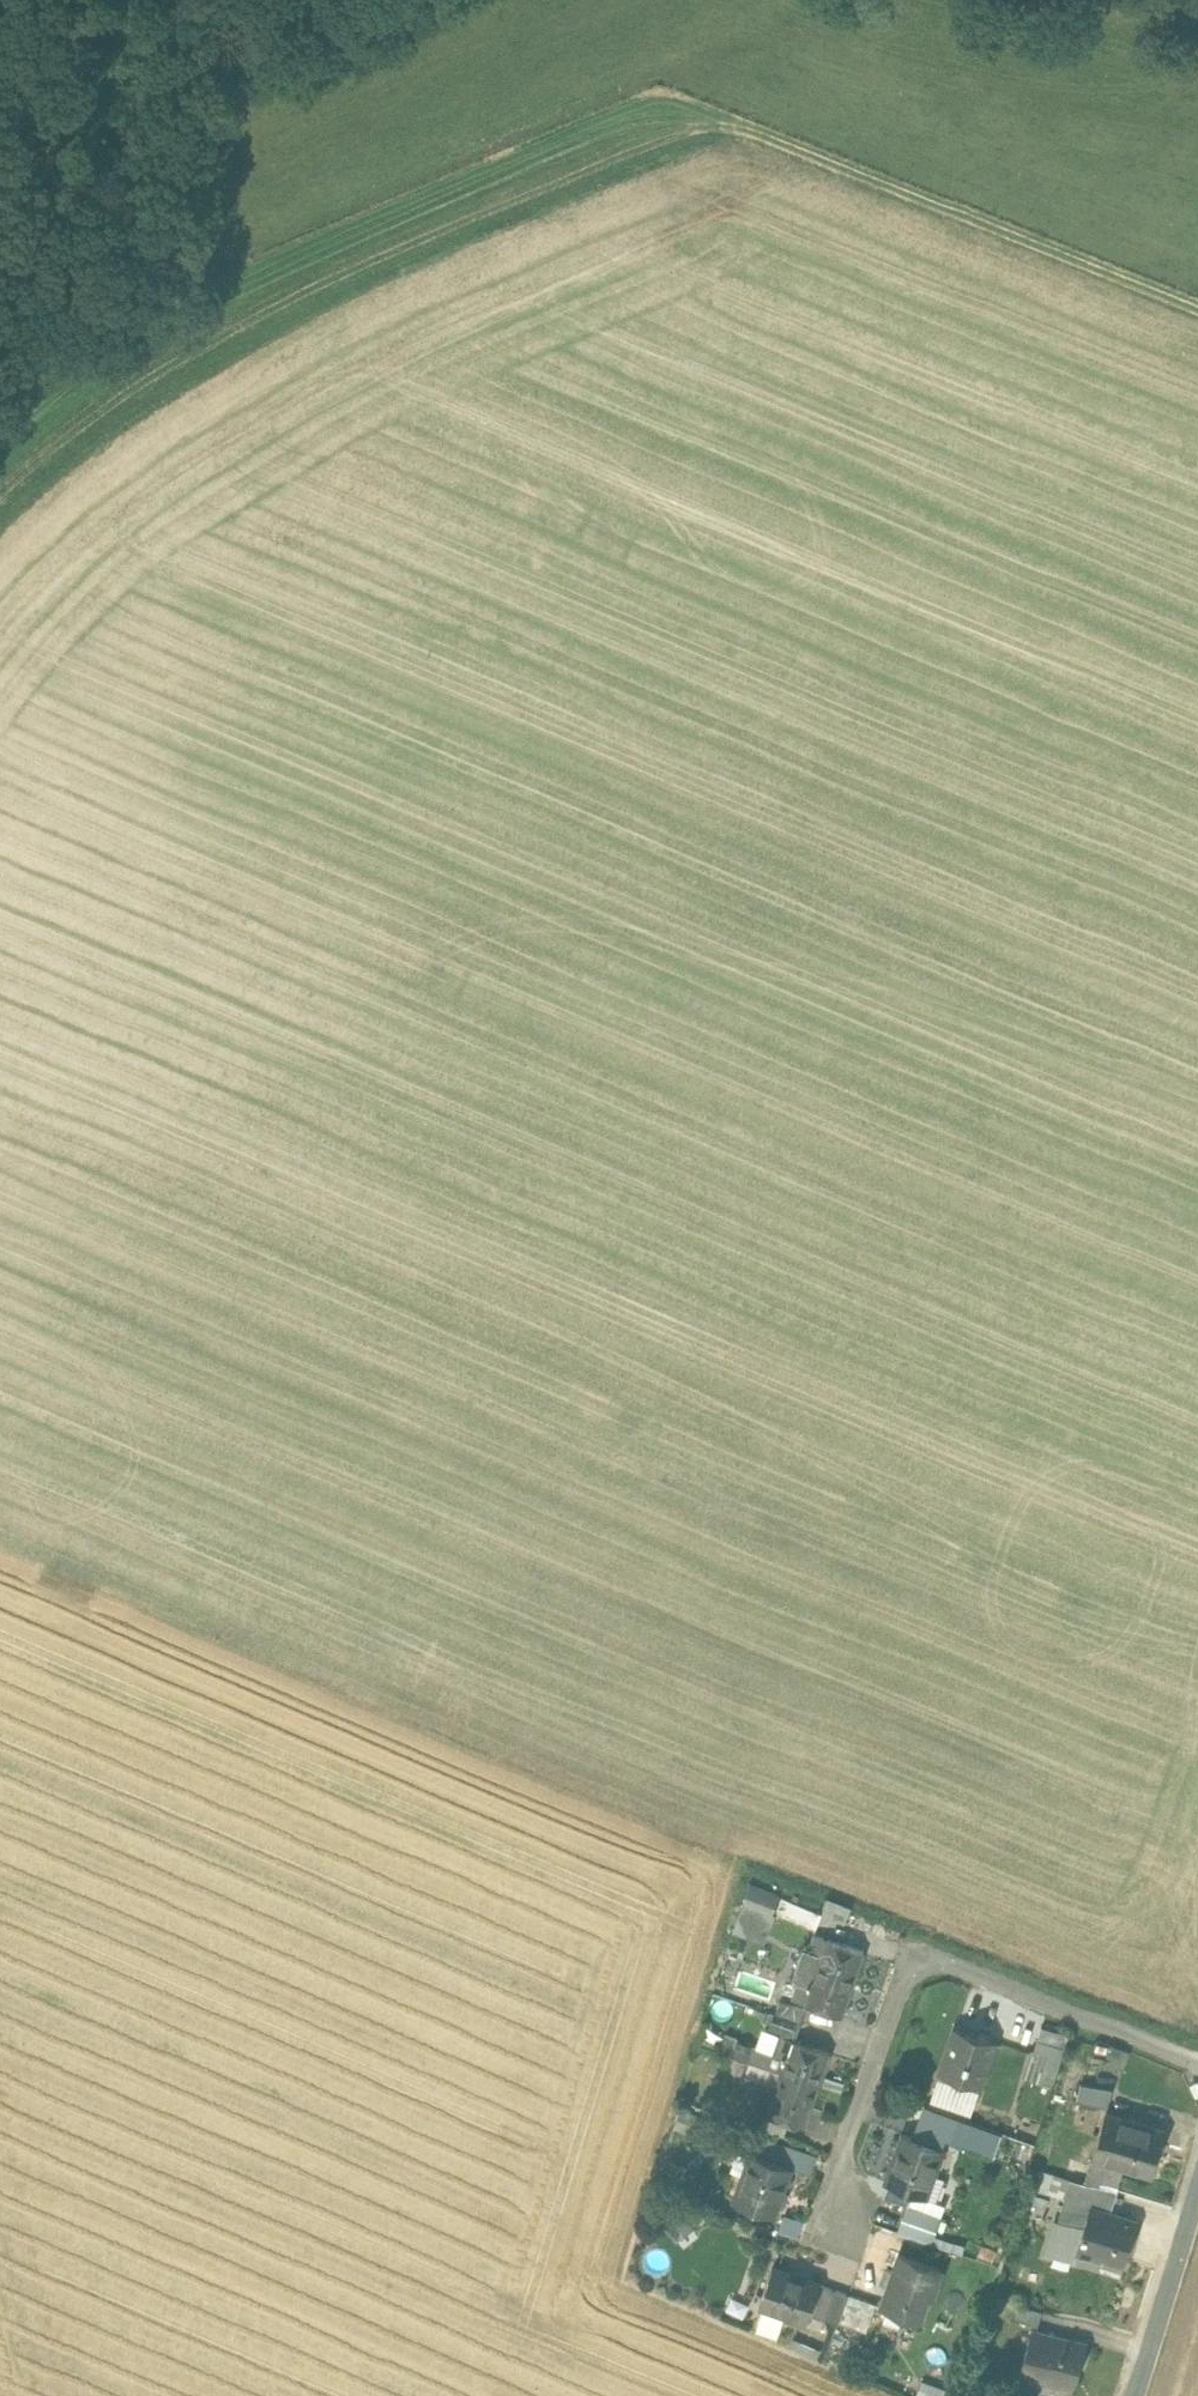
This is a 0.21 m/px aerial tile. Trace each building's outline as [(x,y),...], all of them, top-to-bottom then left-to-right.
[(735,1926),(768,1934),(780,1884),(748,1876),(735,1926)] [(823,1909),(783,1893),(777,1908),(816,1925),(823,1909)] [(823,1908),(847,1916),(852,1901),(828,1893),(823,1908)] [(799,1959),(854,1980),(865,1947),(814,1929),(809,1946),(804,1944),(799,1959)] [(843,2011),(854,1980),(799,1959),(793,1976),(798,1978),(792,1994),(843,2011)] [(806,2004),(781,1995),(776,2009),(802,2017),(806,2004)] [(801,2018),(770,2007),(764,2025),(779,2030),(795,2036),(801,2018)] [(994,2034),(956,2020),(940,2067),(978,2081),(994,2034)] [(1069,2030),(1042,2022),(1038,2035),(1065,2044),(1069,2030)] [(795,2036),(779,2030),(773,2047),(754,2040),(753,2042),(755,2043),(750,2057),(781,2067),(819,2080),(820,2080),(831,2048),(795,2036)] [(734,2036),(725,2033),(720,2046),(730,2050),(734,2036)] [(753,2042),(734,2036),(730,2050),(750,2057),(755,2043),(753,2042)] [(750,2057),(730,2050),(725,2063),(745,2070),(750,2057)] [(819,2080),(781,2067),(775,2083),(763,2079),(757,2096),(808,2113),(819,2080)] [(1112,2084),(1081,2075),(1075,2093),(1106,2103),(1112,2084)] [(1162,2125),(1104,2108),(1090,2155),(1148,2172),(1162,2125)] [(944,2144),(904,2130),(888,2177),(927,2190),(944,2144)] [(788,2162),(749,2148),(733,2194),(772,2208),(788,2162)] [(1072,2174),(1054,2169),(1049,2184),(1067,2190),(1072,2174)] [(1101,2183),(1072,2174),(1067,2190),(1066,2192),(1095,2201),(1101,2183)] [(1066,2192),(1048,2249),(1076,2258),(1078,2251),(1103,2259),(1104,2254),(1125,2261),(1137,2220),(1093,2206),(1095,2201),(1066,2192)] [(939,2210),(910,2200),(901,2226),(930,2237),(939,2210)] [(943,2261),(901,2247),(883,2299),(920,2312),(927,2290),(932,2292),(943,2261)] [(819,2276),(772,2260),(759,2297),(764,2299),(758,2315),(761,2321),(774,2325),(779,2322),(784,2306),(806,2313),(808,2307),(819,2277),(819,2276)] [(836,2283),(819,2277),(808,2307),(826,2313),(836,2283)] [(836,2283),(826,2313),(840,2318),(841,2316),(840,2316),(851,2287),(837,2282),(836,2283)] [(877,2296),(851,2287),(840,2316),(841,2316),(868,2325),(877,2296)] [(1043,2306),(1016,2298),(1011,2313),(1038,2321),(1043,2306)] [(1087,2342),(1033,2325),(1020,2369),(1073,2385),(1087,2342)]
